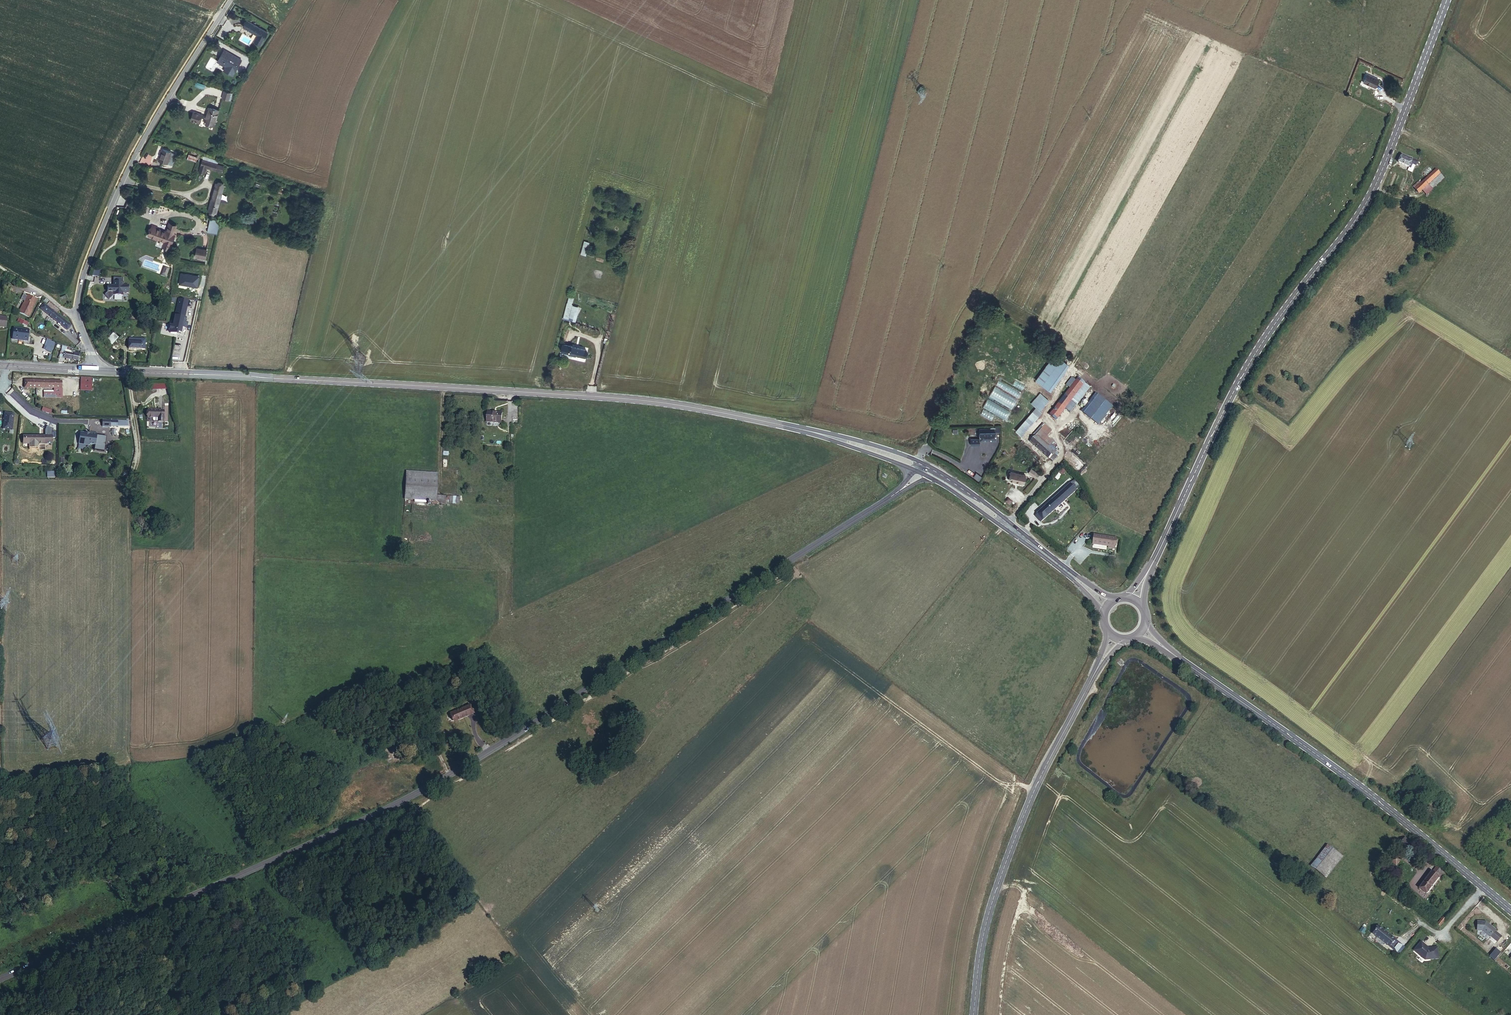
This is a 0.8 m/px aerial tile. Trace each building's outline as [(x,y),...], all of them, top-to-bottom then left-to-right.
[(263,41),(269,30),(247,19),(245,26),(258,33),(255,38),(263,41)] [(240,65),(243,58),(227,50),(224,55),(222,54),(219,61),(227,65),(225,69),(236,73),(238,69),(235,68),(237,64),(240,65)] [(1374,84),(1378,76),(1366,70),(1362,79),(1374,84)] [(230,99),(232,92),(226,90),(223,97),(230,99)] [(215,127),(221,110),(211,107),(209,114),(207,113),(207,115),(203,114),(203,113),(195,111),(193,118),(200,121),(202,116),(206,118),(204,123),(215,127)] [(173,165),(177,153),(172,152),(172,151),(162,148),(158,161),(173,165)] [(1410,171),(1416,159),(1412,157),(1412,158),(1401,152),(1397,161),(1407,165),(1405,169),(1410,171)] [(224,166),(219,165),(219,164),(205,159),(201,171),(206,173),(208,168),(217,170),(218,170),(223,171),(224,166)] [(1429,183),(1441,172),(1436,167),(1424,177),(1417,185),(1415,182),(1412,185),(1419,193),(1423,188),(1429,183)] [(1433,187),(1445,176),(1441,172),(1429,183),(1433,187)] [(1417,185),(1424,177),(1422,175),(1415,182),(1417,185)] [(216,211),(224,185),(217,182),(208,209),(216,211)] [(1427,193),(1433,187),(1429,183),(1423,188),(1427,193)] [(216,231),(218,219),(209,217),(206,229),(216,231)] [(171,248),(175,233),(174,233),(177,225),(169,222),(167,231),(166,233),(160,231),(161,229),(152,227),(149,235),(166,240),(164,246),(171,248)] [(585,258),(589,244),(583,243),(579,257),(585,258)] [(206,256),(207,249),(198,247),(196,255),(206,256)] [(161,267),(162,264),(147,260),(146,266),(162,271),(162,269),(161,267)] [(132,293),(132,285),(126,285),(126,277),(116,277),(116,282),(118,282),(118,286),(116,286),(111,286),(111,292),(108,295),(113,300),(118,295),(126,295),(126,293),(132,293)] [(26,319),(35,302),(26,297),(17,314),(26,319)] [(566,319),(572,307),(570,305),(565,304),(562,318),(566,319)] [(187,321),(188,316),(186,316),(188,308),(180,306),(175,323),(173,323),(171,329),(174,331),(186,334),(189,321),(187,321)] [(70,327),(47,308),(42,313),(67,332),(70,327)] [(27,343),(28,331),(13,329),(12,341),(27,343)] [(108,347),(114,341),(111,338),(105,344),(108,347)] [(142,348),(142,338),(129,338),(129,348),(142,348)] [(47,339),(43,349),(51,352),(56,343),(47,339)] [(584,357),(586,349),(562,343),(560,351),(584,357)] [(78,361),(79,352),(73,351),(72,353),(63,351),(62,358),(78,361)] [(1047,387),(1066,361),(1054,352),(1035,377),(1047,387)] [(1071,397),(1084,379),(1078,375),(1065,393),(1071,397)] [(80,390),(92,390),(92,377),(81,377),(80,390)] [(1070,410),(1090,384),(1084,379),(1071,397),(1064,406),(1070,410)] [(1095,392),(1081,412),(1099,425),(1113,405),(1095,392)] [(1064,406),(1071,397),(1065,393),(1050,413),(1056,418),(1064,406)] [(1021,434),(1042,410),(1036,405),(1016,429),(1021,434)] [(165,418),(164,407),(149,407),(149,415),(158,415),(158,418),(165,418)] [(14,428),(16,412),(7,410),(5,427),(14,428)] [(503,412),(488,411),(487,421),(502,422),(503,412)] [(1047,433),(1051,428),(1045,423),(1036,433),(1055,449),(1057,446),(1053,443),(1055,440),(1047,433)] [(993,438),(993,426),(976,425),(976,437),(967,437),(967,442),(976,442),(976,438),(993,438)] [(97,445),(98,433),(91,432),(91,433),(81,432),(81,444),(90,445),(93,445),(97,445)] [(1036,433),(1030,440),(1049,456),(1054,450),(1055,450),(1055,449),(1036,433)] [(45,435),(45,434),(26,434),(25,443),(45,443),(45,442),(45,435)] [(1052,459),(1057,453),(1054,450),(1049,456),(1052,459)] [(1022,478),(1025,471),(1013,467),(1010,475),(1022,478)] [(1063,467),(1054,477),(1058,480),(1067,470),(1063,467)] [(1030,468),(1027,473),(1035,478),(1038,473),(1030,468)] [(438,495),(440,473),(408,471),(406,501),(461,505),(461,497),(438,495)] [(979,481),(982,476),(976,472),(973,477),(979,481)] [(1047,513),(1079,485),(1073,478),(1041,507),(1047,513)] [(1047,513),(1041,507),(1034,513),(1040,519),(1047,513)] [(1118,543),(1119,536),(1095,532),(1094,543),(1109,545),(1109,542),(1118,543)] [(486,704),(490,700),(485,694),(481,698),(486,704)] [(457,718),(477,710),(473,700),(452,709),(457,718)] [(400,737),(399,732),(387,736),(389,741),(400,737)] [(1401,836),(1393,829),(1390,833),(1398,840),(1401,836)] [(1412,851),(1412,846),(1409,846),(1409,838),(1401,838),(1401,851),(1412,851)] [(1329,843),(1327,846),(1334,851),(1337,849),(1329,843)] [(1334,851),(1327,846),(1310,867),(1317,873),(1334,851)] [(1341,857),(1334,851),(1317,873),(1324,879),(1341,857)] [(1399,860),(1393,856),(1389,862),(1394,866),(1399,860)] [(1436,866),(1432,872),(1437,876),(1439,872),(1441,873),(1442,871),(1436,866)] [(1317,873),(1310,867),(1304,876),(1311,882),(1317,873)] [(1432,872),(1431,871),(1417,889),(1425,895),(1438,877),(1437,876),(1432,872)] [(1482,920),(1476,927),(1497,943),(1502,936),(1482,920)] [(1376,927),(1371,933),(1388,947),(1393,940),(1376,927)] [(1388,947),(1393,951),(1398,944),(1393,940),(1388,947)] [(1424,960),(1439,959),(1438,946),(1426,947),(1425,942),(1414,944),(1415,956),(1423,955),(1424,960)] [(1489,956),(1494,961),(1501,953),(1496,948),(1489,956)]
